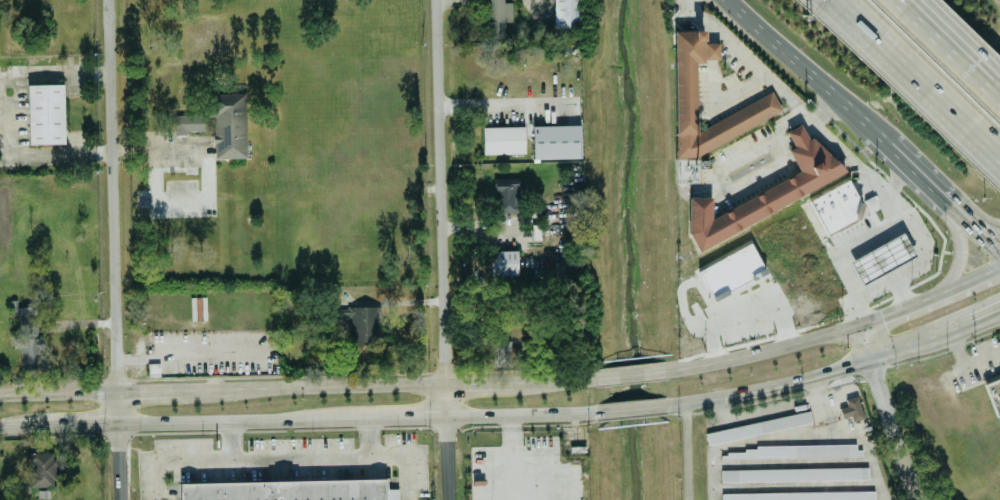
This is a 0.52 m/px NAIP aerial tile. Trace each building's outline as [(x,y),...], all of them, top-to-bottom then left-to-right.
[(512,2),(503,2),(503,0),(484,0),(485,37),(504,36),(504,21),(512,21),(512,2)] [(552,28),(578,27),(578,0),(552,0),(552,28)] [(673,31),(676,155),(686,155),(782,112),(773,92),(696,127),(695,62),(706,57),(717,57),(717,43),(703,43),(703,30),(673,31)] [(63,83),(27,83),(27,143),(63,143),(63,83)] [(245,93),(211,93),(211,156),(245,156),(245,93)] [(203,115),(174,115),(174,132),(203,132),(203,115)] [(688,196),(689,231),(695,245),(840,178),(820,136),(807,136),(801,123),(785,130),(793,146),(788,148),(799,172),(711,213),(711,196),(688,196)] [(532,157),(579,157),(579,124),(532,124),(532,157)] [(482,152),(524,152),(524,125),(482,125),(482,152)] [(521,176),(495,177),(495,210),(521,210),(521,176)] [(809,198),(826,233),(864,214),(847,179),(809,198)] [(376,211),(362,210),(362,225),(376,225),(376,211)] [(531,237),(540,237),(540,223),(531,223),(531,237)] [(862,283),(914,255),(902,232),(849,260),(862,283)] [(712,298),(765,274),(752,243),(698,267),(712,298)] [(490,273),(517,273),(517,249),(490,249),(490,273)] [(191,318),(205,318),(205,295),(191,295),(191,318)] [(35,305),(18,305),(18,332),(35,332),(35,305)] [(380,342),(380,307),(349,307),(349,343),(380,342)] [(20,367),(44,367),(44,337),(20,337),(20,367)] [(511,346),(511,339),(493,339),(493,364),(521,364),(521,346),(511,346)] [(158,374),(158,362),(148,362),(148,374),(158,374)] [(999,413),(999,370),(982,376),(995,415),(999,413)] [(838,402),(843,421),(863,415),(857,396),(838,402)] [(705,429),(707,441),(811,422),(809,411),(705,429)] [(727,445),(727,456),(861,455),(861,443),(727,445)] [(55,485),(55,450),(26,450),(26,485),(55,485)] [(720,480),(868,477),(868,465),(720,467),(720,480)] [(397,487),(386,487),(386,478),(178,480),(179,499),(397,499),(397,487)] [(874,489),(721,491),(721,499),(874,499),(874,489)]
